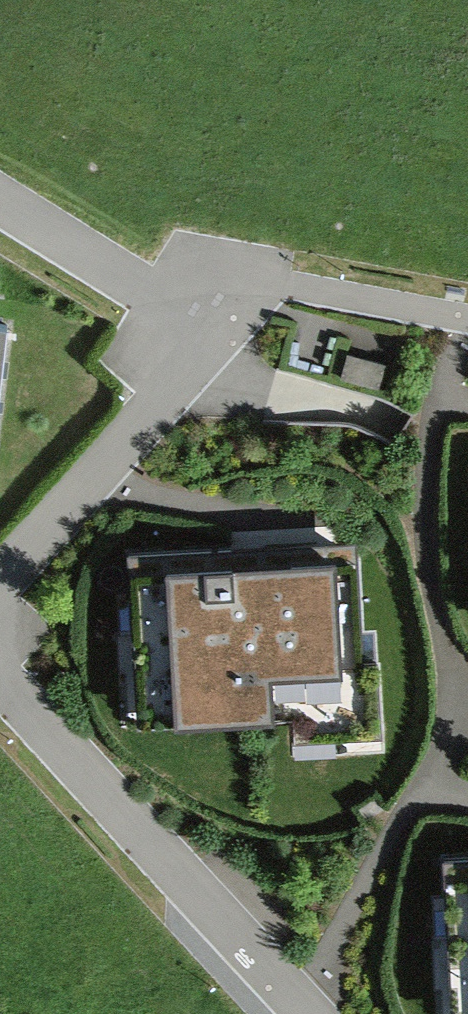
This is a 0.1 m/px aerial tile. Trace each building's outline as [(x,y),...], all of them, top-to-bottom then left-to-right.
[(9,312),(0,311),(0,387),(9,312)] [(384,358),(347,347),(340,372),(377,383),(384,358)] [(259,548),(127,555),(137,717),(294,708),(296,730),(381,726),(378,656),(364,656),(358,542),(259,548)] [(440,858),(448,1013),(467,1013),(467,856),(440,858)]
